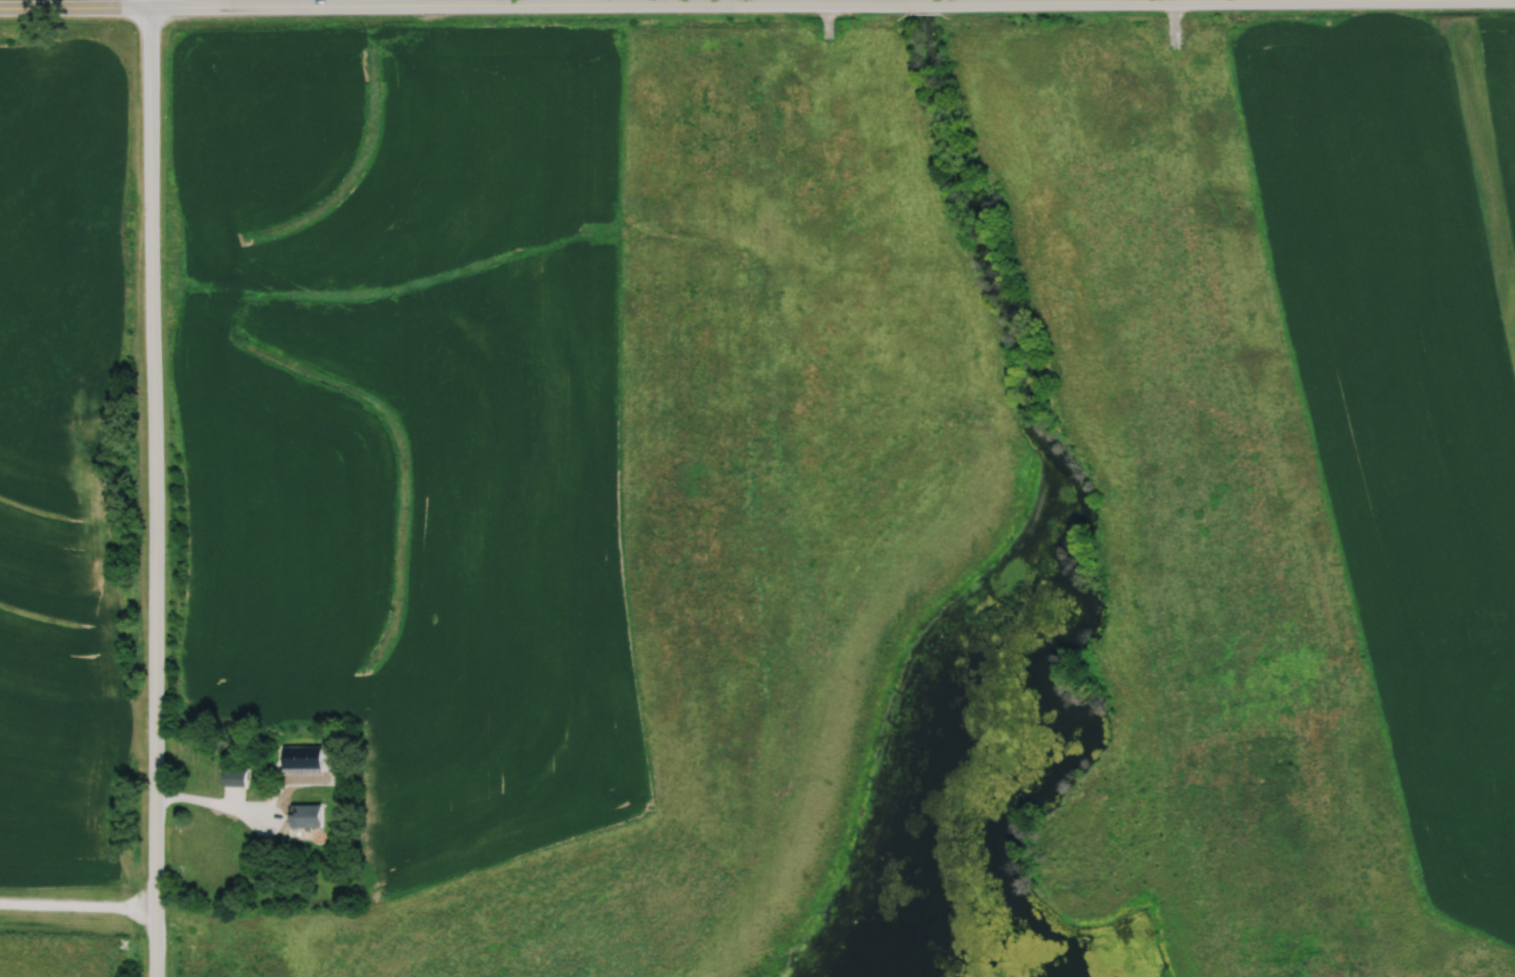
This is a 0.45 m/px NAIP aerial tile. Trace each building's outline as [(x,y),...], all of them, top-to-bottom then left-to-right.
[(221,786),(244,786),(245,770),(221,770),(221,786)] [(323,806),(290,806),(290,828),(323,828),(323,806)]
